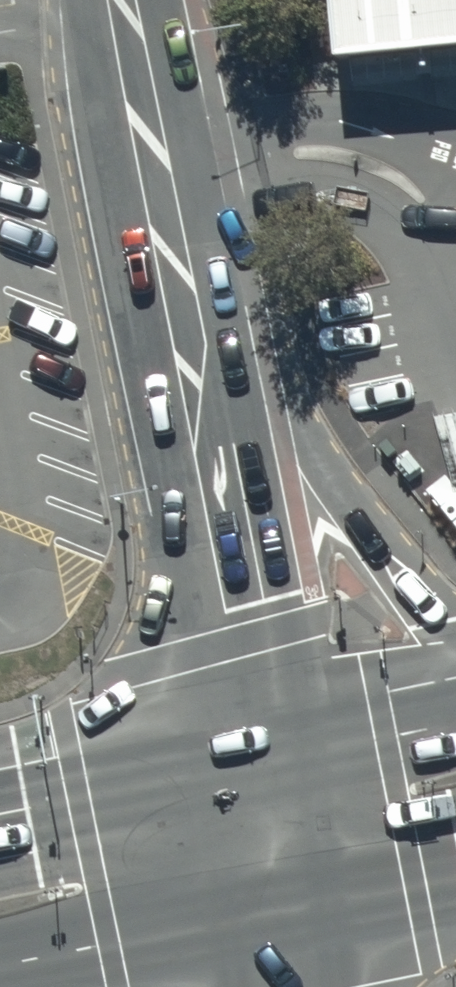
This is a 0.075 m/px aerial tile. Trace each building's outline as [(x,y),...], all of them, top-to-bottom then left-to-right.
[(332,40),(455,28),(455,0),(328,0),(332,40)]
